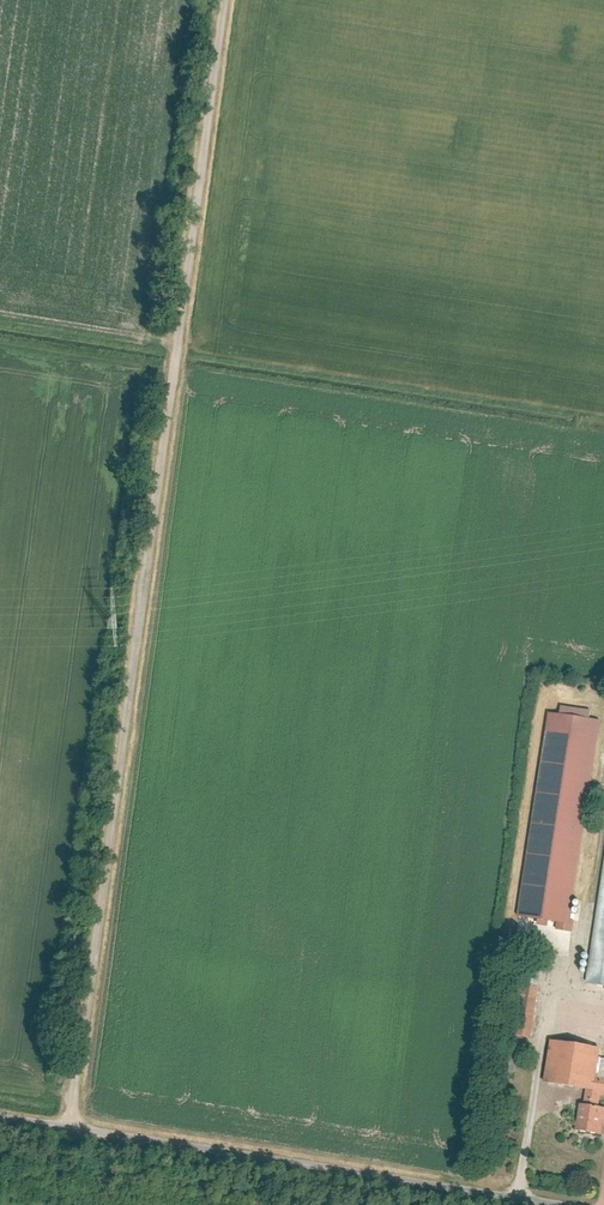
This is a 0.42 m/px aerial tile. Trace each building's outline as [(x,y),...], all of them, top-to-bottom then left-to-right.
[(548,715),(516,917),(570,925),(602,724),(548,715)] [(583,984),(603,987),(603,855),(583,984)] [(505,1047),(529,1051),(541,979),(517,976),(505,1047)] [(595,1051),(548,1043),(541,1086),(588,1094),(595,1051)] [(592,1077),(590,1096),(603,1098),(603,1079),(592,1077)] [(598,1109),(574,1105),(569,1132),(594,1136),(598,1109)]
